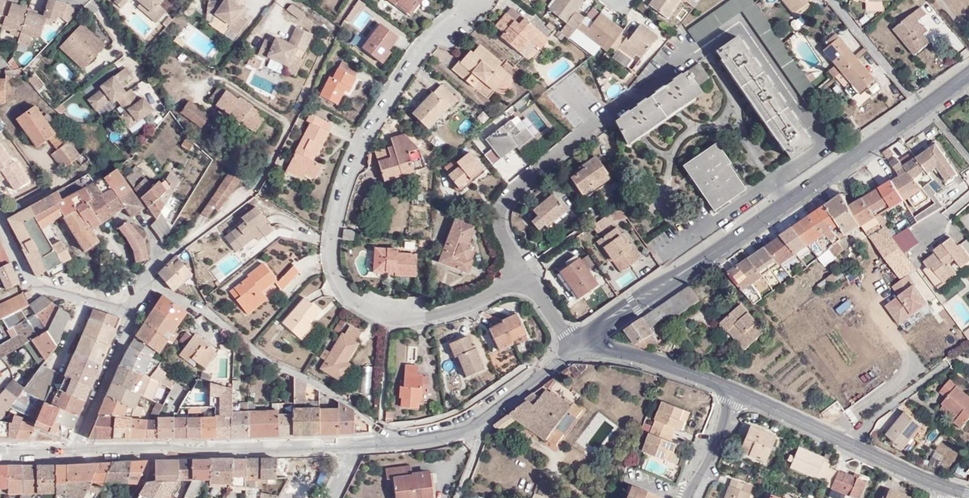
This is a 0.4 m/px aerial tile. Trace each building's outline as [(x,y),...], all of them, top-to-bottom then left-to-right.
[(8,17),(12,4),(5,2),(5,0),(0,0),(0,26),(2,26),(3,24),(5,16),(8,17)] [(62,18),(66,23),(77,11),(68,5),(59,1),(56,0),(48,0),(47,6),(44,14),(43,18),(45,18),(54,21),(56,17),(58,12),(63,13),(62,18)] [(163,0),(139,0),(142,2),(151,10),(148,14),(158,22),(167,12),(159,5),(163,0)] [(230,0),(224,0),(222,2),(206,2),(207,15),(215,15),(230,25),(228,27),(237,34),(246,22),(237,16),(242,9),(234,3),(230,0)] [(395,4),(398,2),(410,11),(418,0),(390,0),(395,4)] [(422,0),(418,0),(410,11),(398,2),(395,4),(411,15),(422,0)] [(575,30),(578,27),(584,19),(576,12),(584,1),(584,0),(555,0),(548,9),(575,30)] [(650,5),(668,19),(682,0),(654,0),(650,5)] [(821,97),(817,92),(810,82),(804,73),(784,43),(755,2),(753,0),(731,0),(688,30),(692,35),(676,46),(681,53),(742,10),(764,40),(809,105),(821,97)] [(694,0),(686,0),(685,1),(694,9),(698,4),(694,0)] [(795,13),(808,2),(810,0),(784,0),(795,13)] [(886,10),(884,0),(869,0),(868,3),(867,10),(886,10)] [(148,14),(151,10),(142,2),(139,6),(148,14)] [(811,5),(808,2),(795,13),(798,16),(811,5)] [(22,30),(28,9),(12,4),(8,17),(5,16),(3,24),(22,30)] [(299,20),(304,14),(294,5),(292,5),(291,5),(289,5),(288,6),(286,10),(299,20)] [(525,18),(512,7),(507,13),(520,24),(525,18)] [(915,54),(930,42),(924,34),(920,29),(922,26),(918,21),(927,14),(922,8),(895,29),(915,54)] [(32,41),(33,38),(40,37),(45,18),(43,18),(39,16),(38,19),(33,17),(35,12),(28,9),(22,30),(20,36),(19,38),(32,41)] [(363,10),(353,24),(361,30),(371,16),(363,10)] [(504,33),(501,37),(519,51),(529,39),(540,47),(548,37),(525,18),(520,24),(507,13),(496,26),(504,33)] [(597,40),(608,50),(611,46),(620,35),(623,31),(602,14),(590,28),(586,34),(584,36),(594,44),(597,40)] [(582,22),(578,27),(586,34),(590,28),(582,22)] [(20,36),(22,30),(3,24),(2,26),(1,28),(10,31),(9,34),(20,36)] [(381,24),(363,48),(380,60),(398,36),(381,24)] [(628,40),(626,39),(620,35),(611,46),(617,51),(619,48),(632,58),(636,54),(640,58),(656,36),(641,24),(631,36),(628,40)] [(928,30),(924,25),(922,26),(920,29),(924,34),(928,30)] [(80,27),(60,48),(82,68),(101,48),(80,27)] [(268,60),(269,58),(288,66),(285,72),(295,76),(298,68),(300,69),(307,53),(305,52),(313,35),(297,28),(289,45),(283,42),(280,48),(273,44),(265,41),(258,56),(268,60)] [(833,31),(823,39),(825,42),(829,38),(833,42),(839,37),(833,31)] [(362,45),(365,38),(355,34),(352,42),(362,45)] [(716,52),(770,129),(790,158),(811,143),(760,69),(737,37),(716,52)] [(828,46),(824,50),(836,65),(842,72),(857,59),(839,37),(833,42),(829,38),(825,42),(828,46)] [(18,42),(30,46),(32,41),(19,38),(18,42)] [(283,42),(275,39),(273,44),(280,48),(283,42)] [(466,80),(474,87),(481,79),(485,74),(499,86),(503,88),(507,87),(510,85),(512,83),(512,79),(510,75),(499,66),(501,63),(480,45),(473,53),(470,51),(461,62),(459,61),(454,69),(467,80),(466,80)] [(632,58),(619,48),(617,51),(614,55),(632,68),(640,58),(636,54),(632,58)] [(257,69),(261,61),(256,59),(252,67),(257,69)] [(874,79),(857,59),(842,72),(851,84),(859,92),(874,79)] [(331,76),(321,95),(337,104),(344,90),(348,92),(359,70),(342,61),(333,78),(331,76)] [(657,92),(616,121),(627,144),(701,92),(696,85),(709,77),(699,64),(657,92)] [(836,65),(831,70),(837,76),(842,72),(836,65)] [(130,73),(125,66),(112,76),(114,78),(111,80),(109,79),(100,86),(102,88),(88,99),(96,109),(110,99),(113,96),(117,100),(125,111),(119,116),(128,128),(152,109),(143,97),(136,102),(134,105),(129,99),(132,97),(135,95),(129,88),(125,92),(121,87),(126,84),(122,79),(130,73)] [(25,75),(23,71),(21,68),(19,68),(17,69),(12,70),(6,70),(5,79),(0,79),(0,103),(5,102),(5,94),(13,93),(13,78),(22,76),(25,75)] [(809,74),(807,71),(804,73),(810,82),(816,78),(812,72),(809,74)] [(43,86),(34,74),(28,79),(30,81),(37,90),(43,86)] [(481,79),(494,91),(499,86),(485,74),(481,79)] [(880,87),(874,79),(859,92),(861,94),(866,90),(870,95),(880,87)] [(853,97),(859,92),(851,84),(846,89),(853,97)] [(441,85),(414,114),(428,129),(448,107),(450,109),(457,101),(441,85)] [(219,86),(209,100),(216,104),(226,91),(219,86)] [(226,91),(216,104),(228,113),(238,100),(226,91)] [(254,132),(266,117),(240,98),(238,100),(228,113),(254,132)] [(521,99),(514,104),(518,109),(525,104),(521,99)] [(188,102),(181,111),(199,126),(207,115),(188,102)] [(68,110),(62,103),(54,108),(63,114),(68,110)] [(36,147),(42,143),(48,138),(60,130),(49,115),(39,107),(34,105),(23,113),(19,108),(12,113),(36,147)] [(316,178),(322,165),(313,160),(309,158),(311,154),(315,155),(316,156),(329,132),(323,128),(326,122),(310,113),(307,120),(311,123),(290,164),(306,173),(316,178)] [(515,135),(510,129),(516,125),(511,119),(485,140),(501,159),(509,153),(502,146),(511,139),(517,146),(519,148),(534,136),(526,126),(515,135)] [(526,126),(522,120),(516,125),(510,129),(515,135),(526,126)] [(329,132),(332,125),(326,122),(323,128),(329,132)] [(60,130),(48,138),(55,147),(67,138),(61,129),(60,130)] [(375,152),(383,180),(424,168),(418,148),(404,134),(390,139),(392,146),(375,152)] [(522,153),(537,141),(534,136),(519,148),(522,153)] [(67,138),(55,147),(57,150),(69,140),(67,138)] [(509,153),(517,146),(511,139),(502,146),(509,153)] [(77,158),(80,155),(73,145),(69,140),(57,150),(51,154),(63,169),(77,158)] [(108,160),(114,154),(100,140),(97,143),(99,145),(106,154),(103,156),(108,160)] [(186,140),(182,146),(188,149),(191,143),(186,140)] [(97,143),(94,147),(103,156),(106,154),(99,145),(97,143)] [(730,163),(717,144),(684,166),(715,209),(744,189),(729,165),(730,163)] [(959,175),(937,145),(918,159),(926,170),(929,174),(930,175),(938,169),(948,183),(959,175)] [(895,155),(889,148),(883,152),(889,159),(895,155)] [(77,158),(82,165),(89,160),(83,152),(80,155),(77,158)] [(468,177),(473,173),(475,175),(483,169),(469,152),(457,162),(455,159),(445,168),(450,173),(448,175),(455,184),(466,175),(468,177)] [(918,159),(913,152),(900,161),(905,167),(918,159)] [(158,155),(150,164),(153,167),(161,158),(158,155)] [(585,168),(572,178),(586,198),(603,186),(607,182),(608,179),(608,174),(596,157),(584,166),(585,168)] [(898,159),(892,163),(901,176),(906,182),(914,176),(916,179),(926,170),(918,159),(905,167),(900,161),(898,159)] [(286,170),(302,179),(306,173),(290,164),(286,170)] [(136,166),(127,178),(135,188),(145,177),(136,166)] [(133,193),(116,170),(103,178),(111,189),(121,202),(133,193)] [(929,174),(926,170),(916,179),(919,183),(929,174)] [(145,177),(135,188),(142,198),(152,188),(148,182),(154,177),(151,173),(145,177)] [(169,187),(166,190),(149,207),(157,218),(160,213),(178,181),(179,179),(170,173),(167,178),(164,182),(166,184),(169,187)] [(218,210),(238,181),(227,173),(223,179),(218,186),(209,200),(205,206),(200,213),(207,217),(214,207),(218,210)] [(455,184),(459,189),(475,175),(473,173),(468,177),(466,175),(455,184)] [(113,215),(106,203),(95,183),(89,174),(74,182),(64,188),(69,197),(87,187),(94,204),(90,207),(101,223),(113,215)] [(906,182),(901,176),(893,181),(906,202),(910,199),(916,208),(936,195),(937,194),(937,193),(931,186),(929,183),(923,188),(919,183),(916,179),(914,176),(906,182)] [(121,202),(111,189),(103,178),(102,180),(95,183),(106,203),(113,215),(124,207),(121,202)] [(14,200),(24,195),(16,179),(6,185),(14,200)] [(941,190),(933,180),(929,183),(931,186),(937,193),(941,190)] [(906,202),(893,181),(880,189),(893,209),(906,202)] [(152,188),(142,198),(149,207),(166,190),(158,182),(152,188)] [(94,204),(87,187),(69,197),(91,230),(101,223),(90,207),(94,204)] [(69,197),(64,188),(52,194),(30,207),(53,246),(57,244),(47,226),(50,224),(62,215),(84,250),(99,242),(91,230),(69,197)] [(884,215),(893,209),(880,189),(864,199),(879,218),(884,215)] [(131,217),(143,207),(133,193),(121,202),(124,207),(131,217)] [(545,224),(546,226),(563,214),(567,211),(553,194),(548,198),(548,200),(541,206),(540,205),(534,210),(538,216),(532,221),(539,230),(545,224)] [(851,207),(843,195),(828,205),(849,237),(864,227),(851,207)] [(910,199),(906,202),(908,206),(918,222),(945,207),(936,195),(916,208),(910,199)] [(851,207),(864,227),(871,223),(879,218),(864,199),(851,207)] [(849,237),(828,205),(819,211),(836,237),(840,243),(849,237)] [(903,208),(913,225),(918,222),(908,206),(903,208)] [(54,249),(53,246),(30,207),(8,219),(24,249),(22,250),(37,276),(46,271),(39,258),(54,249)] [(243,218),(246,222),(231,233),(243,247),(255,237),(261,232),(265,236),(274,229),(257,207),(243,218)] [(613,211),(615,219),(627,217),(625,214),(623,209),(613,211)] [(836,237),(819,211),(812,216),(832,248),(840,243),(836,237)] [(157,218),(151,226),(163,242),(171,229),(160,213),(157,218)] [(550,230),(565,217),(563,214),(546,226),(550,230)] [(893,227),(884,215),(879,218),(886,228),(888,231),(893,227)] [(830,250),(832,248),(812,216),(796,227),(810,247),(819,258),(825,253),(830,250)] [(879,218),(871,223),(879,233),(886,228),(879,218)] [(470,249),(466,247),(473,227),(456,221),(440,261),(467,272),(471,261),(467,259),(470,249)] [(120,228),(129,242),(134,251),(147,253),(145,246),(145,241),(143,240),(146,234),(133,223),(130,225),(127,222),(120,228)] [(61,242),(50,224),(47,226),(57,244),(61,242)] [(613,260),(618,256),(626,267),(639,258),(627,241),(625,243),(620,235),(621,234),(616,227),(598,240),(613,260)] [(810,247),(796,227),(782,236),(798,255),(810,247)] [(920,241),(909,227),(893,237),(905,252),(920,241)] [(872,238),(901,279),(911,273),(917,268),(905,252),(893,237),(888,231),(886,228),(879,233),(872,238)] [(344,229),(343,238),(353,240),(354,231),(344,229)] [(255,237),(259,241),(265,236),(261,232),(255,237)] [(237,252),(243,247),(231,233),(225,238),(237,252)] [(628,241),(623,233),(621,234),(620,235),(625,243),(627,241),(628,241)] [(798,255),(782,236),(766,247),(782,266),(798,255)] [(847,241),(850,239),(849,237),(840,243),(845,250),(850,246),(847,241)] [(935,250),(936,252),(937,254),(934,256),(933,255),(925,261),(928,266),(930,269),(933,267),(942,279),(955,270),(950,264),(956,259),(962,266),(968,261),(968,254),(961,244),(958,246),(951,238),(935,250)] [(61,242),(57,244),(53,246),(54,249),(62,263),(71,258),(61,241),(61,242)] [(836,257),(845,250),(840,243),(832,248),(830,250),(836,257)] [(398,250),(375,247),(374,269),(396,271),(396,274),(415,276),(417,255),(398,253),(398,250)] [(782,266),(766,247),(750,259),(765,277),(782,266)] [(62,263),(54,249),(39,258),(46,271),(46,272),(62,263)] [(10,263),(4,250),(0,253),(0,269),(10,263)] [(824,265),(836,257),(830,250),(825,253),(828,258),(822,262),(824,265)] [(147,253),(134,251),(135,255),(136,262),(148,259),(147,253)] [(651,253),(633,266),(642,279),(660,266),(651,253)] [(822,262),(828,258),(825,253),(819,258),(822,262)] [(178,256),(159,272),(175,290),(192,273),(178,256)] [(613,260),(621,271),(626,267),(618,256),(613,260)] [(65,270),(65,268),(75,263),(71,258),(62,263),(46,272),(50,278),(65,270)] [(579,258),(561,271),(580,298),(598,285),(579,258)] [(765,277),(750,259),(729,273),(731,276),(738,285),(755,304),(763,299),(754,285),(765,277)] [(230,260),(216,264),(220,278),(235,273),(230,260)] [(801,260),(797,263),(803,271),(808,268),(801,260)] [(6,289),(19,283),(10,263),(0,269),(0,277),(6,289)] [(241,297),(236,300),(245,310),(260,298),(257,295),(261,292),(276,280),(264,264),(249,277),(249,278),(235,289),(241,297)] [(283,276),(276,284),(281,291),(300,271),(295,265),(283,277),(283,276)] [(838,265),(831,271),(833,275),(837,281),(845,275),(838,265)] [(928,266),(925,269),(937,286),(943,281),(942,279),(933,267),(930,269),(928,266)] [(614,280),(622,292),(640,280),(632,268),(614,280)] [(945,284),(958,274),(955,270),(942,279),(943,281),(945,284)] [(901,279),(882,295),(901,322),(931,300),(911,273),(901,279)] [(831,285),(837,281),(833,275),(827,279),(831,285)] [(722,284),(730,292),(738,285),(731,276),(722,284)] [(822,291),(831,285),(827,279),(818,285),(822,291)] [(709,295),(705,283),(694,289),(702,300),(709,295)] [(651,329),(669,317),(671,320),(702,300),(694,289),(692,285),(626,329),(636,344),(647,349),(659,341),(651,329)] [(235,289),(230,292),(236,300),(241,297),(235,289)] [(33,296),(30,291),(24,294),(27,299),(33,296)] [(257,295),(260,298),(245,310),(248,315),(267,299),(261,292),(257,295)] [(29,306),(27,300),(27,299),(24,294),(24,293),(0,304),(0,321),(3,319),(16,313),(17,312),(23,310),(29,306)] [(37,315),(42,324),(43,325),(47,332),(57,346),(70,316),(42,295),(29,306),(37,315)] [(187,312),(164,295),(155,309),(178,325),(187,312)] [(305,298),(283,323),(297,336),(309,323),(320,311),(305,298)] [(742,306),(722,322),(730,331),(734,327),(738,331),(736,333),(748,347),(765,332),(742,306)] [(121,319),(94,309),(65,376),(92,388),(111,344),(121,319)] [(178,325),(155,309),(145,323),(169,338),(178,325)] [(3,357),(24,345),(32,340),(47,332),(43,325),(34,330),(27,319),(21,323),(16,313),(3,319),(9,330),(14,327),(19,335),(0,346),(0,352),(3,357)] [(516,314),(503,320),(504,322),(512,340),(526,333),(516,314)] [(34,318),(39,326),(42,324),(37,315),(34,318)] [(513,343),(512,340),(504,322),(490,330),(499,349),(513,343)] [(169,338),(145,323),(136,337),(155,352),(159,354),(169,338)] [(313,326),(309,323),(297,336),(301,339),(313,326)] [(350,327),(345,335),(342,334),(331,353),(325,350),(320,358),(326,361),(321,368),(342,381),(348,370),(343,367),(346,363),(358,343),(356,341),(361,333),(350,327)] [(730,331),(746,349),(748,347),(736,333),(738,331),(734,327),(730,331)] [(204,369),(217,352),(209,347),(206,350),(201,346),(203,344),(193,337),(186,331),(180,340),(187,345),(179,356),(188,363),(191,359),(204,369)] [(46,360),(57,346),(47,332),(32,340),(24,345),(40,368),(42,366),(46,360)] [(210,345),(196,334),(193,337),(203,344),(201,346),(206,350),(209,347),(210,345)] [(458,357),(466,376),(484,369),(475,348),(472,349),(467,336),(456,340),(462,354),(457,355),(458,357)] [(136,337),(130,347),(152,358),(155,352),(136,337)] [(169,338),(159,354),(164,357),(174,342),(169,338)] [(457,355),(462,354),(456,340),(448,344),(454,357),(457,355)] [(152,358),(130,347),(121,365),(142,376),(149,379),(151,377),(155,371),(160,363),(152,358)] [(220,352),(220,377),(231,377),(230,352),(220,352)] [(142,376),(121,365),(113,383),(135,393),(141,380),(142,376)] [(417,365),(406,365),(405,381),(405,386),(400,387),(400,397),(402,398),(402,406),(419,407),(419,399),(421,399),(422,387),(428,388),(428,377),(422,376),(422,375),(417,374),(417,365)] [(40,368),(31,380),(25,388),(21,393),(44,403),(51,388),(58,373),(42,366),(40,368)] [(566,377),(572,373),(569,368),(563,372),(566,377)] [(285,399),(285,403),(294,403),(294,377),(278,370),(277,375),(288,380),(289,399),(285,399)] [(167,379),(155,371),(151,377),(164,385),(167,379)] [(58,373),(51,388),(58,390),(85,402),(92,388),(65,376),(58,373)] [(956,377),(963,382),(966,379),(959,374),(956,377)] [(305,395),(305,383),(294,377),(294,403),(294,409),(294,415),(294,436),(320,436),(320,408),(320,406),(315,406),(315,409),(305,409),(305,395)] [(962,427),(968,419),(968,396),(958,387),(960,384),(953,378),(941,392),(947,398),(942,404),(945,406),(941,410),(962,427)] [(24,387),(14,379),(6,388),(16,399),(21,393),(25,388),(24,387)] [(172,389),(174,384),(167,379),(164,385),(172,389)] [(559,383),(554,379),(545,385),(553,391),(559,383)] [(154,385),(141,380),(135,393),(140,395),(149,399),(151,394),(154,385)] [(232,389),(231,438),(249,437),(249,412),(249,404),(237,404),(237,399),(239,399),(238,380),(232,380),(232,389)] [(169,395),(174,398),(183,387),(175,382),(174,384),(172,389),(169,395)] [(135,393),(113,383),(107,397),(127,406),(134,409),(140,395),(135,393)] [(232,389),(209,383),(210,407),(214,407),(214,413),(214,418),(216,438),(231,438),(232,389)] [(319,400),(320,391),(305,383),(305,395),(319,400)] [(6,388),(0,395),(0,420),(10,407),(16,399),(6,388)] [(51,406),(60,410),(79,417),(85,402),(58,390),(51,406)] [(529,401),(509,416),(495,426),(504,429),(518,420),(556,447),(565,435),(556,428),(569,412),(577,418),(583,410),(575,404),(572,408),(547,390),(541,398),(535,393),(527,399),(529,401)] [(35,424),(35,427),(49,433),(54,421),(60,410),(51,406),(44,403),(21,393),(16,399),(10,407),(25,414),(33,417),(37,419),(35,424)] [(127,406),(107,397),(99,414),(114,416),(123,417),(127,406)] [(686,422),(682,420),(685,410),(664,401),(644,451),(666,460),(670,450),(674,452),(678,444),(672,441),(677,428),(683,430),(686,422)] [(164,404),(157,402),(154,409),(161,411),(164,404)] [(331,406),(331,408),(323,409),(320,408),(320,436),(354,433),(354,412),(339,402),(338,409),(334,409),(334,406),(331,406)] [(272,411),(255,412),(249,412),(249,437),(278,436),(278,415),(278,408),(278,403),(272,404),(272,411)] [(161,411),(154,409),(149,421),(157,421),(157,419),(159,414),(161,411)] [(79,417),(60,410),(54,421),(73,430),(79,417)] [(686,422),(690,412),(685,410),(682,420),(686,422)] [(887,434),(904,448),(923,425),(907,411),(887,434)] [(565,435),(577,418),(569,412),(556,428),(565,435)] [(99,414),(89,438),(113,439),(114,416),(99,414)] [(12,423),(0,421),(0,438),(15,438),(22,422),(23,418),(15,415),(12,423)] [(178,418),(176,415),(173,418),(174,439),(187,438),(187,418),(178,418)] [(294,436),(294,415),(278,415),(278,436),(294,436)] [(132,420),(132,418),(123,417),(114,416),(113,439),(130,439),(132,420)] [(173,418),(167,419),(157,419),(157,421),(157,438),(174,439),(173,418)] [(201,438),(200,418),(187,418),(187,438),(201,438)] [(216,438),(214,418),(200,418),(201,438),(216,438)] [(147,421),(132,420),(130,439),(145,439),(147,421)] [(49,433),(69,440),(73,430),(54,421),(49,433)] [(147,421),(145,439),(157,438),(157,421),(149,421),(147,421)] [(15,438),(29,439),(35,427),(35,424),(31,422),(22,422),(15,438)] [(776,436),(751,426),(743,446),(756,451),(753,456),(765,461),(776,436)] [(743,446),(741,450),(753,456),(756,451),(743,446)] [(818,474),(825,476),(830,464),(824,461),(825,458),(800,447),(796,457),(793,462),(791,467),(816,478),(818,474)] [(832,456),(828,448),(821,451),(826,459),(832,456)] [(674,452),(670,450),(666,460),(670,462),(674,452)] [(684,468),(688,457),(683,455),(679,466),(684,468)] [(309,465),(317,465),(317,458),(289,459),(290,477),(295,477),(302,476),(300,486),(309,486),(309,478),(309,465)] [(210,479),(210,483),(232,483),(233,459),(222,460),(210,460),(210,479)] [(232,483),(232,486),(245,487),(247,459),(233,459),(232,483)] [(245,487),(255,488),(255,481),(261,481),(262,459),(247,459),(245,487)] [(288,479),(290,477),(289,459),(274,459),(262,459),(261,481),(261,483),(266,483),(267,482),(267,479),(277,479),(288,479)] [(179,480),(181,480),(193,479),(192,460),(179,461),(179,480)] [(210,479),(210,460),(192,460),(193,479),(185,497),(192,497),(196,488),(198,488),(202,479),(210,479)] [(171,461),(156,461),(157,483),(176,484),(178,480),(179,480),(179,461),(171,461)] [(136,484),(137,483),(147,462),(130,463),(124,483),(136,484)] [(112,463),(105,464),(98,464),(91,480),(93,483),(105,482),(112,463)] [(105,482),(106,482),(124,483),(130,463),(112,463),(105,482)] [(91,480),(98,464),(69,465),(69,482),(67,482),(63,494),(62,497),(95,497),(106,482),(105,482),(93,483),(91,480)] [(69,465),(64,466),(57,466),(57,483),(67,482),(69,482),(69,465)] [(309,478),(317,478),(317,465),(309,465),(309,478)] [(7,488),(8,466),(0,466),(0,488),(7,488)] [(7,488),(7,494),(15,494),(15,491),(23,491),(23,466),(8,466),(7,488)] [(23,491),(23,494),(38,494),(37,466),(27,466),(23,466),(23,491)] [(57,494),(57,483),(57,466),(37,466),(38,494),(57,494)] [(395,497),(434,497),(430,470),(412,473),(411,466),(385,469),(387,479),(393,479),(395,497)] [(866,482),(859,478),(854,476),(846,473),(844,476),(839,473),(832,487),(855,497),(859,497),(866,482)] [(300,486),(302,476),(295,477),(293,486),(300,486)] [(745,483),(731,479),(725,497),(748,497),(750,493),(742,490),(745,483)] [(292,482),(288,480),(282,491),(285,493),(292,482)] [(63,494),(67,482),(57,483),(57,494),(63,494)] [(538,494),(547,497),(552,485),(543,482),(538,493),(538,494)] [(176,484),(157,483),(148,483),(138,497),(169,497),(171,495),(172,492),(176,484)] [(750,493),(752,486),(745,483),(742,490),(750,493)] [(659,496),(631,486),(626,497),(659,497),(659,496)] [(916,489),(912,497),(913,497),(923,497),(925,493),(916,489)] [(889,490),(886,497),(909,497),(889,490)]
